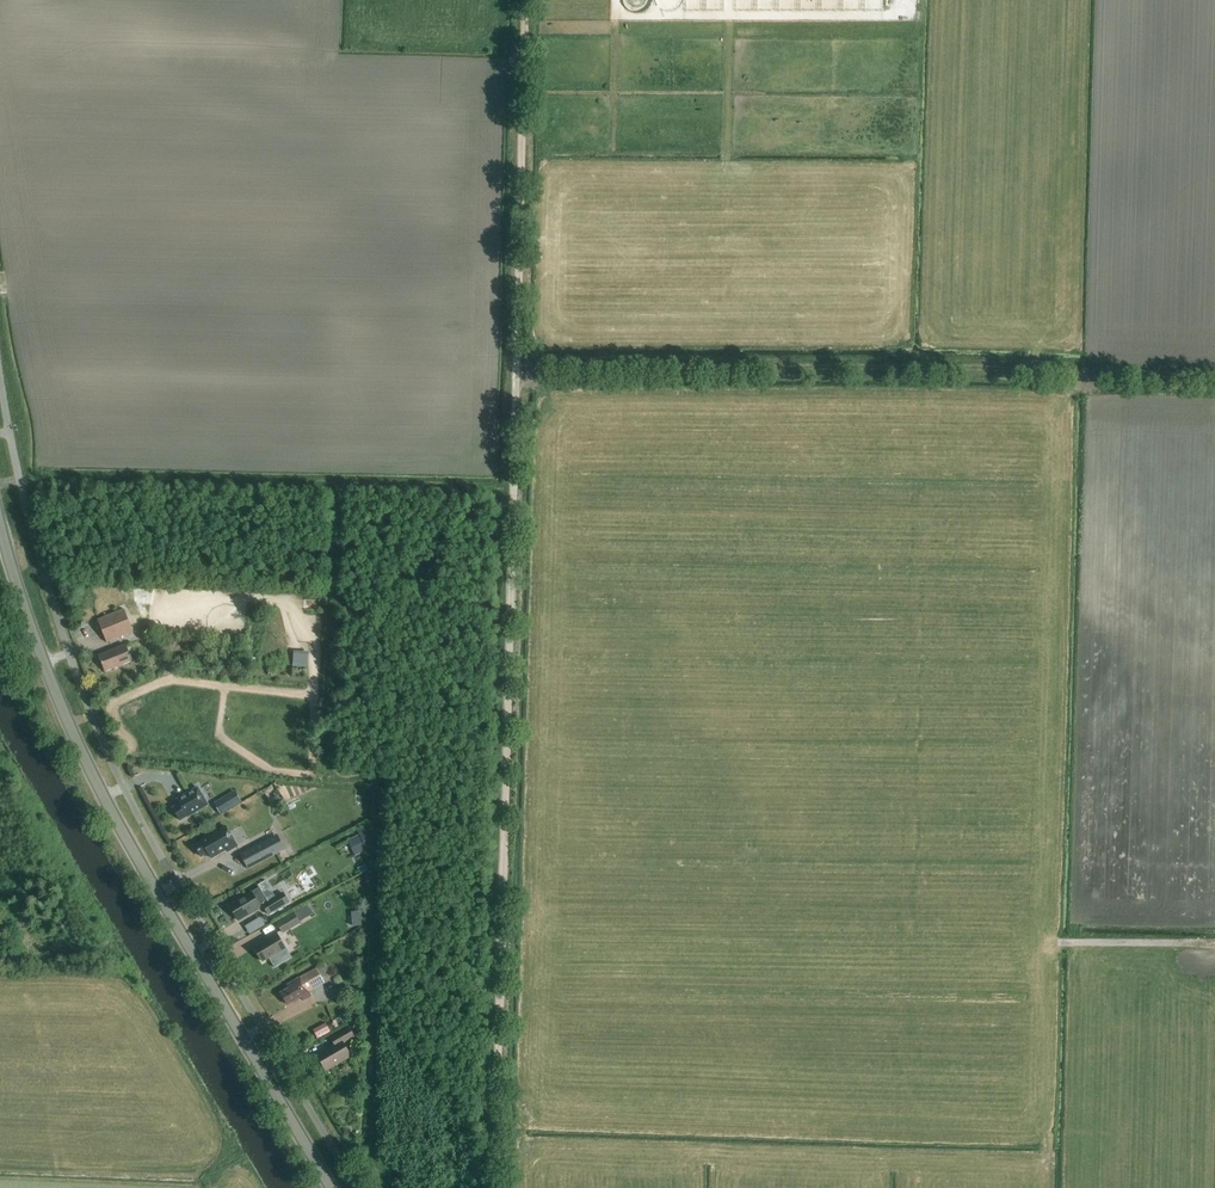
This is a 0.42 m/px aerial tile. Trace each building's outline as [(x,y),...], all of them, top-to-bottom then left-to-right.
[(133,632),(124,610),(98,621),(107,643),(133,632)] [(132,662),(126,646),(99,656),(105,672),(132,662)] [(310,666),(310,650),(295,649),(295,665),(310,666)] [(139,679),(145,677),(139,663),(134,666),(139,679)] [(180,821),(187,817),(188,818),(208,806),(198,788),(177,800),(180,804),(173,809),(180,821)] [(213,803),(220,815),(242,803),(235,791),(213,803)] [(226,825),(222,828),(214,833),(215,834),(197,844),(199,847),(196,849),(202,859),(205,857),(207,860),(224,850),(226,853),(238,846),(226,825)] [(277,835),(240,855),(248,869),(285,850),(277,835)] [(355,857),(367,851),(359,835),(347,841),(355,857)] [(357,868),(360,874),(367,870),(364,864),(357,868)] [(283,894),(268,903),(265,898),(273,894),(265,881),(258,886),(259,888),(230,906),(239,921),(263,907),(268,915),(289,903),(283,894)] [(300,924),(313,916),(308,906),(294,914),(300,924)] [(353,910),(354,925),(365,924),(364,909),(353,910)] [(300,924),(294,914),(278,924),(283,933),(300,924)] [(276,933),(268,938),(269,940),(255,948),(263,962),(277,954),(278,955),(286,950),(276,933)] [(325,963),(304,975),(287,986),(289,989),(281,993),(288,1005),(301,998),(303,1001),(311,996),(309,992),(324,984),(323,981),(332,976),(325,963)] [(319,1038),(333,1031),(328,1021),(314,1028),(319,1038)] [(326,1072),(348,1059),(352,1057),(344,1043),(355,1037),(349,1028),(331,1038),(334,1044),(316,1054),(326,1072)] [(358,1099),(359,1086),(348,1085),(347,1099),(358,1099)]
